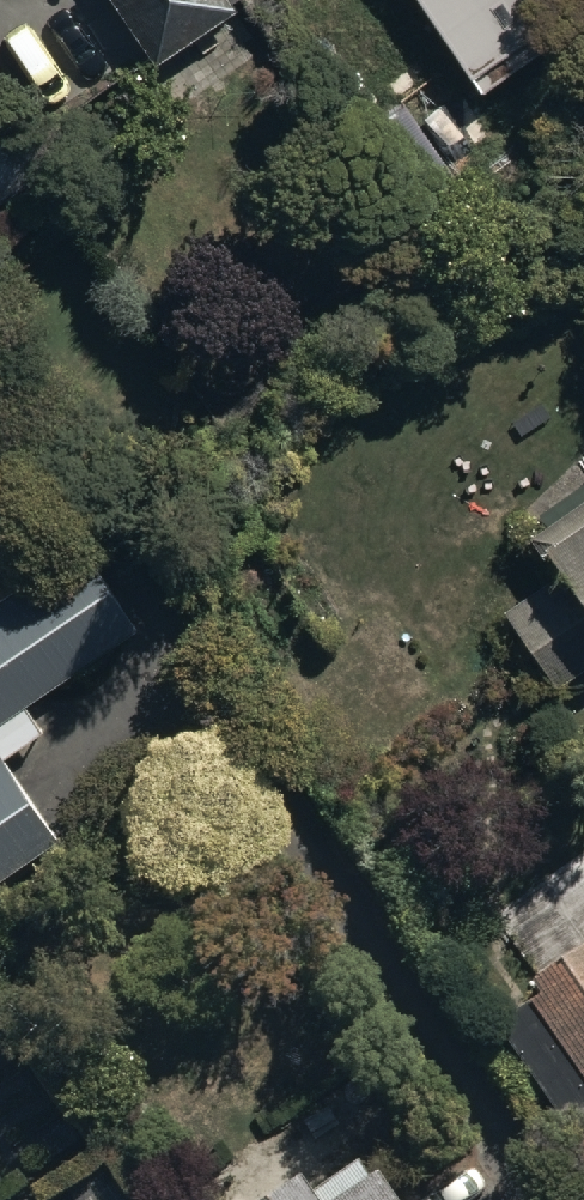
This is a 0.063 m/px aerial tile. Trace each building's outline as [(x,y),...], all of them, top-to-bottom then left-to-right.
[(158,55),(237,0),(119,0),(158,55)] [(480,85),(576,25),(558,0),(421,0),(480,85)] [(547,516),(572,553),(505,599),(559,677),(583,660),(583,491),(547,516)] [(30,711),(139,634),(79,547),(0,602),(0,719),(27,705),(30,711)] [(54,834),(1,757),(42,728),(30,711),(27,705),(0,719),(0,871),(54,834)] [(529,966),(540,982),(494,1012),(583,1146),(583,929),(529,966)] [(371,1176),(337,1199),(388,1199),(371,1176)] [(269,1199),(311,1199),(297,1180),(269,1199)]
